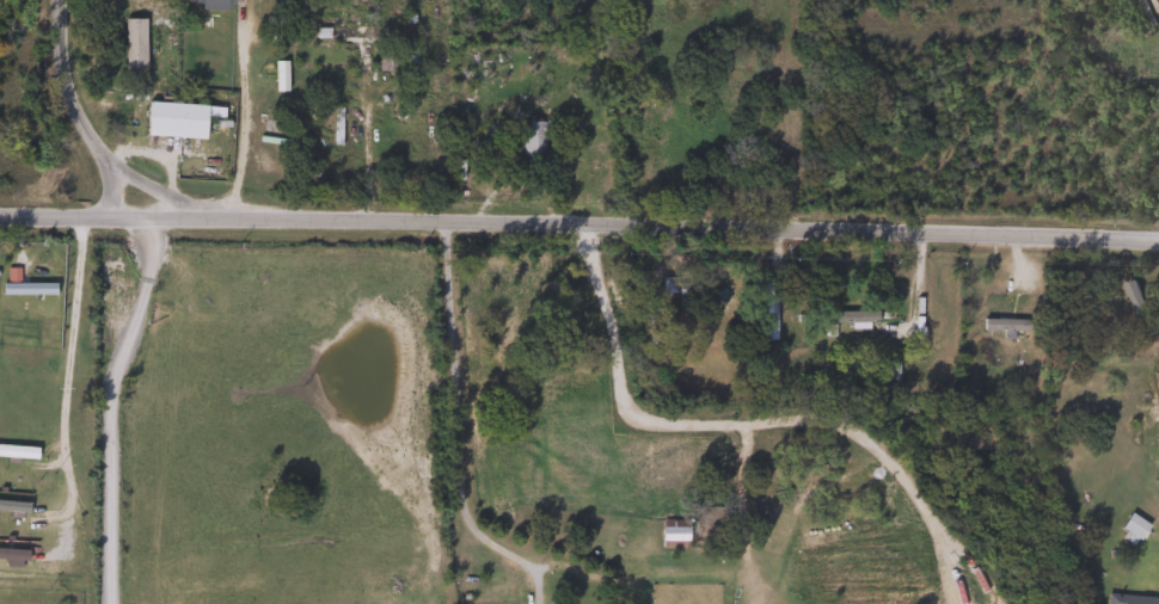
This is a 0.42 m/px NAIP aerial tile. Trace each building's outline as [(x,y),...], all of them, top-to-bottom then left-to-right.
[(415,64),(404,64),(404,17),(415,17),(415,64)] [(122,19),(145,19),(145,76),(122,76),(122,19)] [(369,42),(313,42),(313,27),(369,27),(369,42)] [(146,136),(147,103),(221,107),(221,117),(204,117),(203,140),(146,136)] [(520,159),(520,122),(545,122),(545,159),(520,159)] [(661,278),(674,278),(674,283),(697,283),(697,292),(687,292),(687,310),(676,310),(676,292),(661,292),(661,278)] [(1135,316),(1120,285),(1132,281),(1146,312),(1135,316)] [(760,339),(760,283),(773,283),(773,339),(760,339)] [(870,312),(870,331),(818,331),(818,312),(870,312)] [(979,333),(979,320),(1036,320),(1036,333),(979,333)] [(658,547),(658,526),(686,526),(686,547),(658,547)] [(1153,599),(1152,603),(1102,603),(1103,594),(1153,599)]
